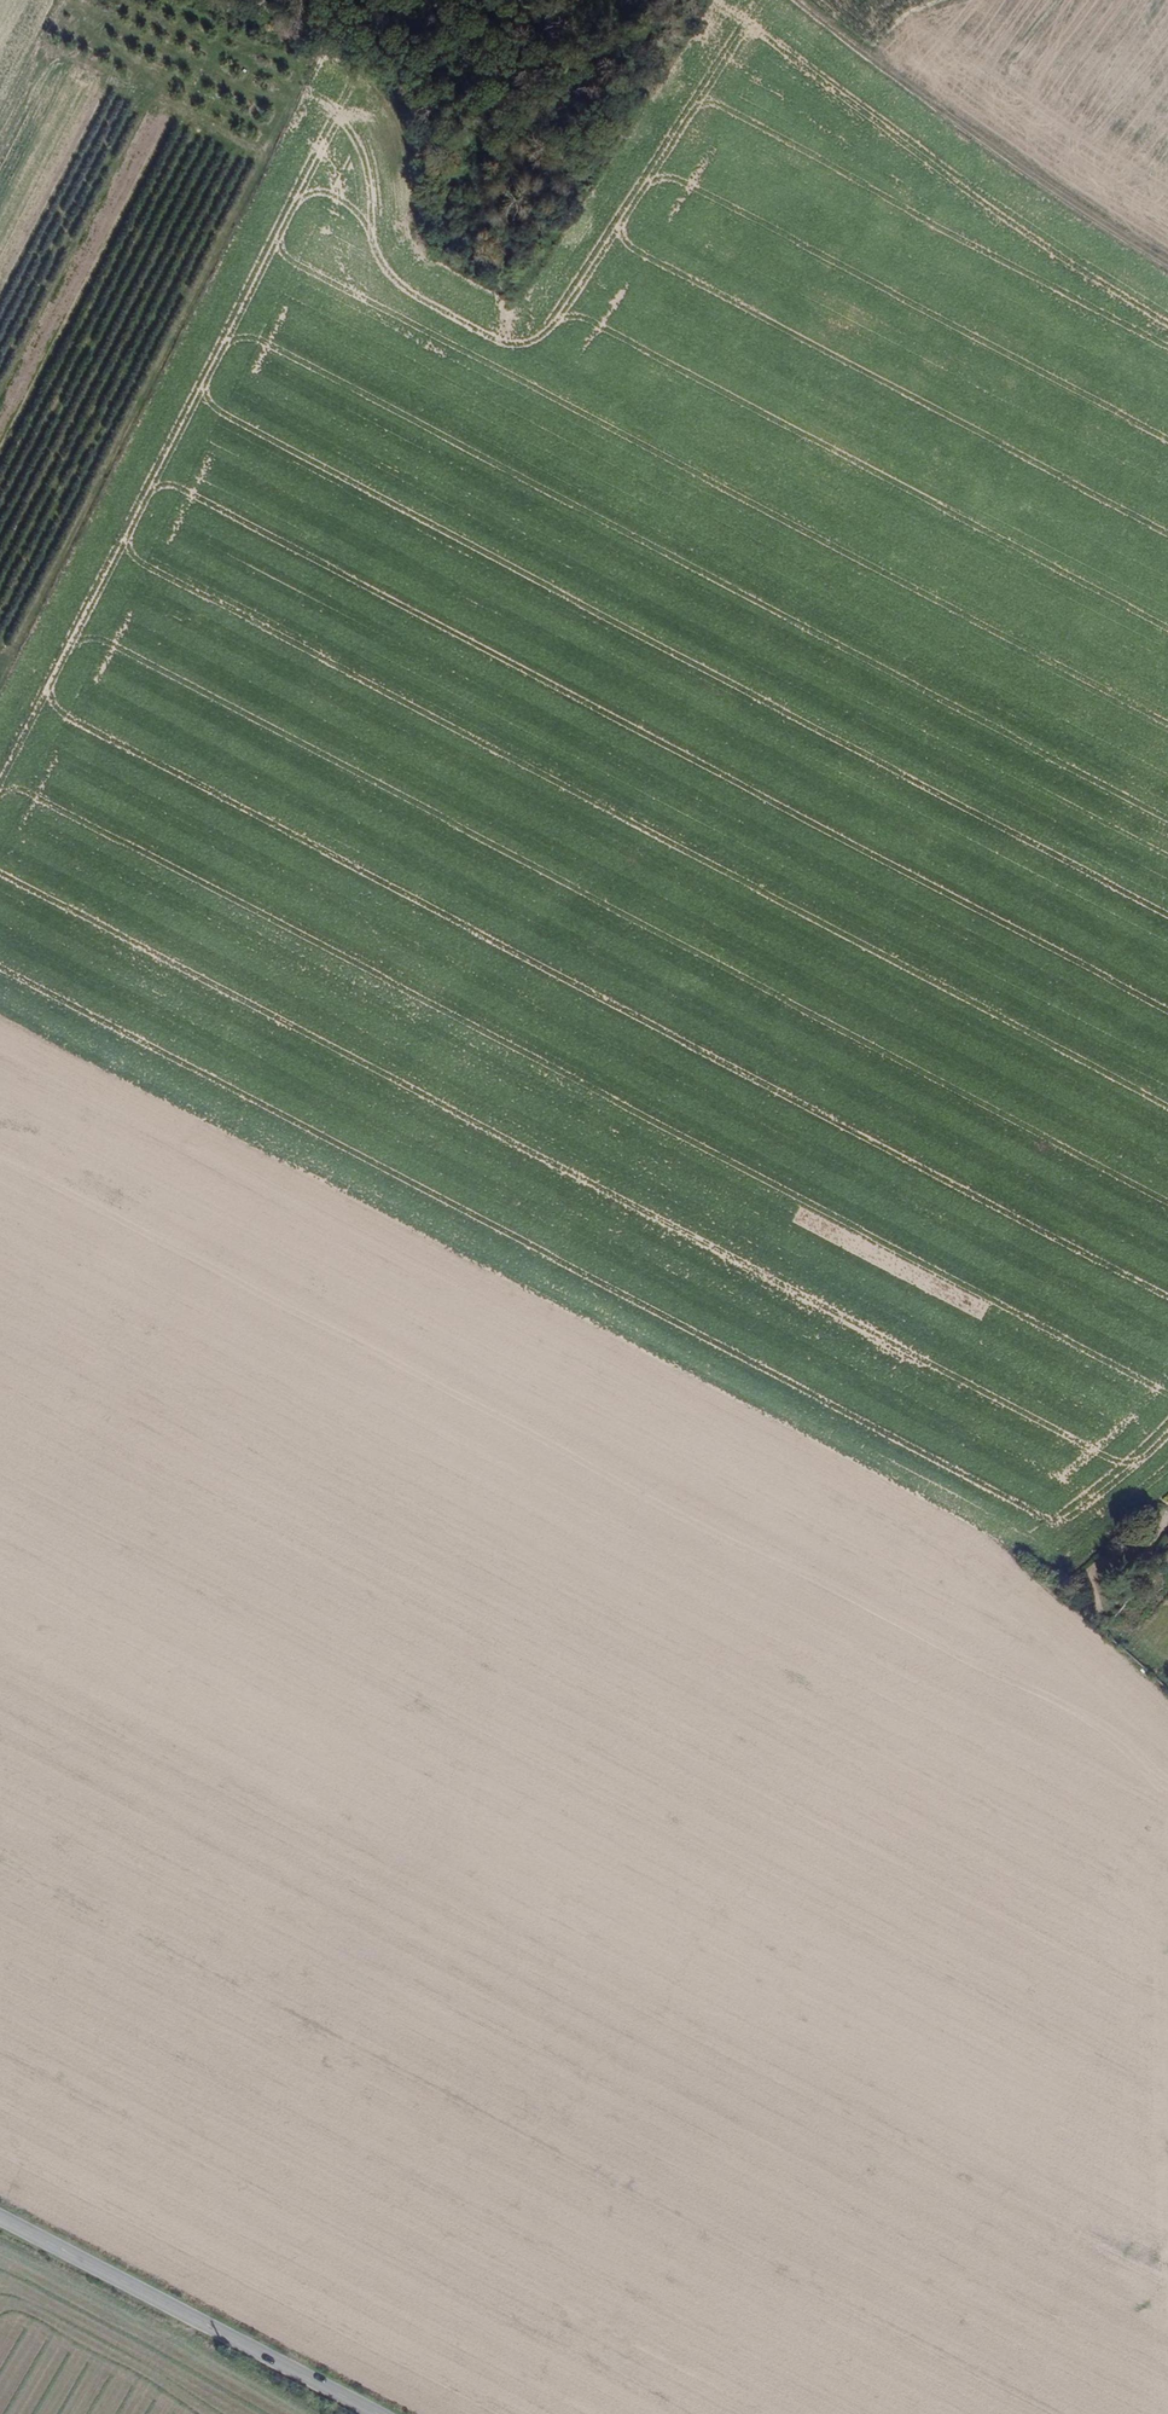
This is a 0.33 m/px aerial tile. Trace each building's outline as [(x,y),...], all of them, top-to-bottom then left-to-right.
[(1164,1555),(1167,1551),(1167,1539),(1159,1550),(1164,1555)]
